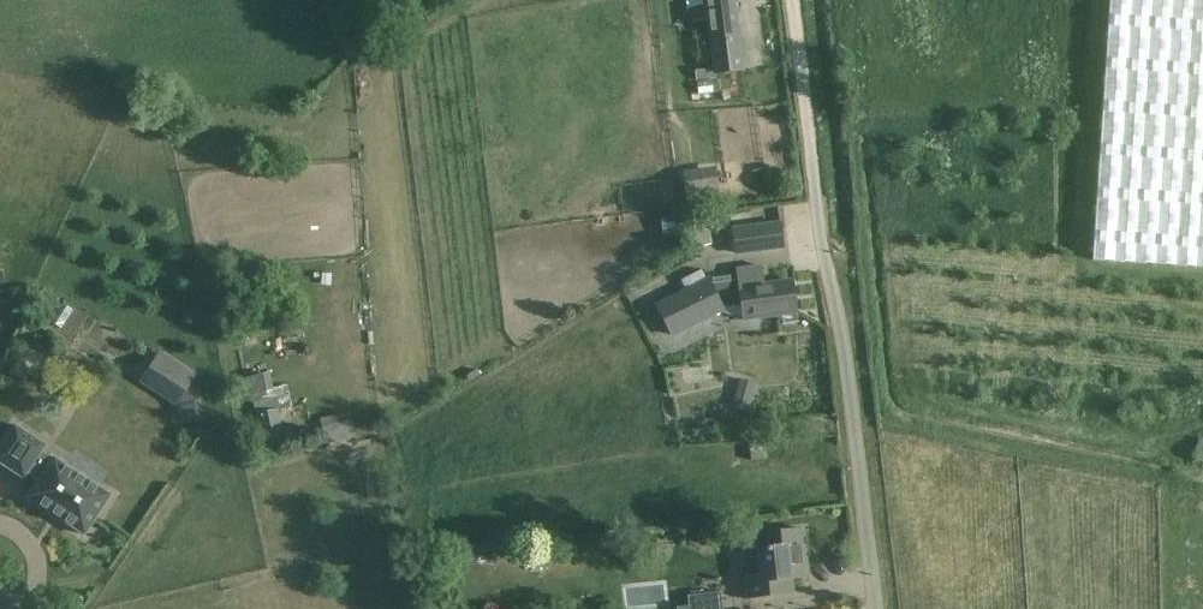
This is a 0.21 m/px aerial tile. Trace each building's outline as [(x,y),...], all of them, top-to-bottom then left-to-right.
[(733,0),(708,0),(718,73),(741,70),(733,0)] [(1093,260),(1202,267),(1202,0),(1110,0),(1093,260)] [(785,247),(781,223),(734,229),(737,254),(785,247)] [(764,284),(761,266),(737,269),(739,279),(710,283),(708,280),(657,305),(672,335),(723,309),(722,307),(742,305),(744,319),(797,312),(793,280),(764,284)] [(143,379),(179,402),(199,372),(163,348),(143,379)] [(742,377),(735,405),(751,409),(758,380),(742,377)] [(283,409),(280,396),(255,402),(265,449),(284,445),(282,437),(285,437),(279,410),(283,409)] [(45,446),(15,426),(0,449),(0,462),(24,478),(28,472),(40,480),(39,482),(29,497),(85,534),(110,495),(54,458),(53,461),(41,453),(45,446)] [(808,564),(804,529),(768,533),(770,548),(757,549),(760,575),(743,576),(746,598),(794,593),(792,579),(804,578),(802,565),(808,564)] [(677,608),(723,608),(721,592),(687,595),(689,607),(677,608)]
